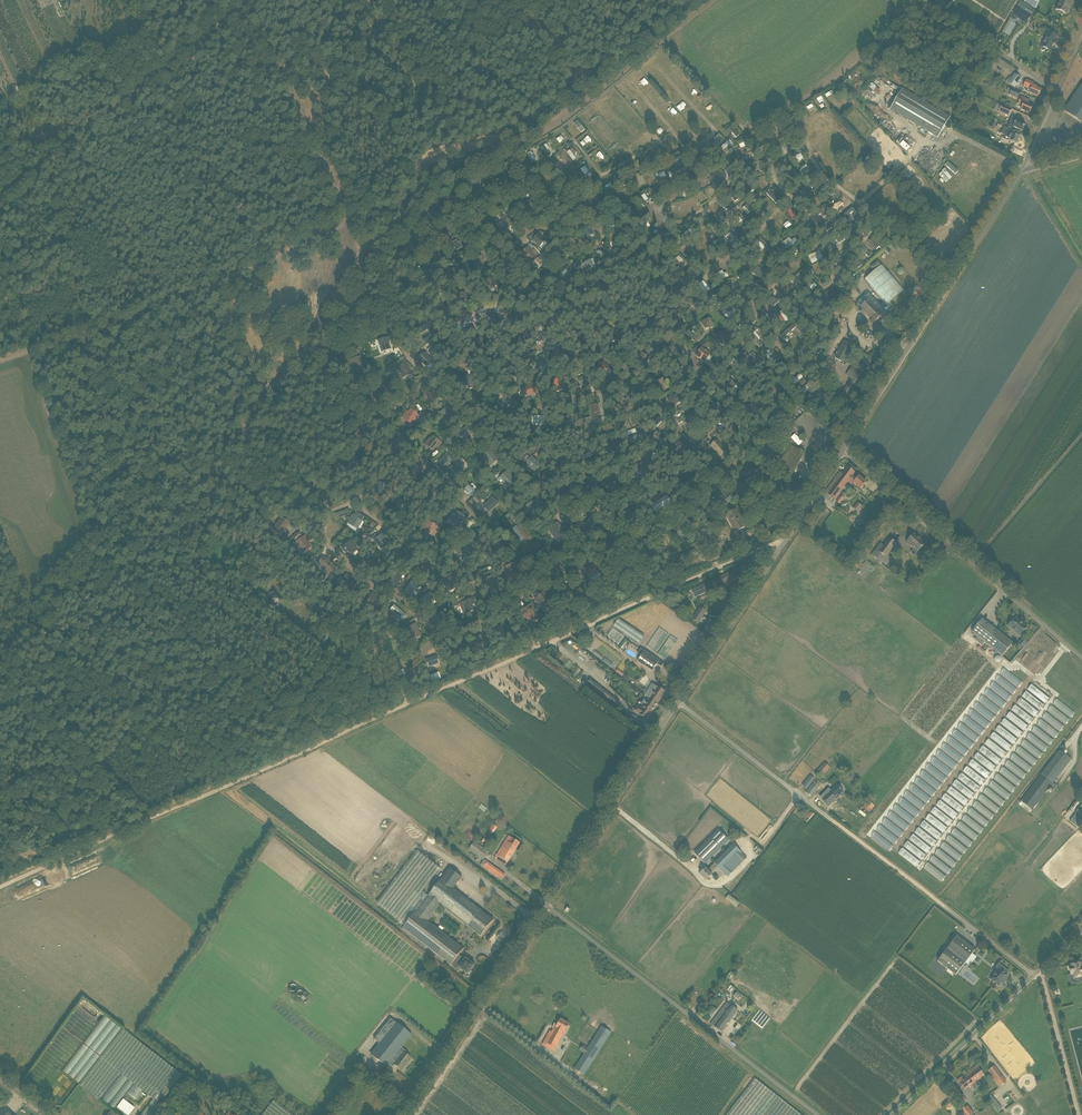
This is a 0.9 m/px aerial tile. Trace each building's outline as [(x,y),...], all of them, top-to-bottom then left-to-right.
[(1056,9),(1067,14),(1073,0),(1060,0),(1062,1),(1057,10),(1056,9)] [(1031,16),(1022,9),(1018,14),(1015,11),(1013,14),(1026,23),(1031,16)] [(1003,32),(1009,36),(1015,26),(1008,22),(1003,32)] [(1057,36),(1048,32),(1041,47),(1041,48),(1041,49),(1041,50),(1042,51),(1043,51),(1044,51),(1045,51),(1046,50),(1046,49),(1050,51),(1052,46),(1053,46),(1053,45),(1052,45),(1053,42),(1054,43),(1054,42),(1057,36)] [(1021,79),(1014,74),(1008,83),(1015,88),(1021,79)] [(849,78),(840,84),(843,88),(851,82),(849,78)] [(1025,82),(1024,86),(1031,89),(1029,93),(1037,97),(1040,90),(1036,88),(1037,87),(1033,85),(1025,82)] [(878,95),(880,91),(871,83),(868,86),(878,95)] [(1064,111),(1081,123),(1081,84),(1064,111)] [(1021,93),(1012,89),(1009,95),(1018,99),(1021,93)] [(1017,104),(1022,106),(1021,109),(1030,114),(1033,107),(1028,105),(1030,100),(1021,97),(1017,104)] [(951,117),(922,100),(910,121),(938,138),(951,117)] [(1009,117),(1012,109),(1002,105),(999,112),(1009,117)] [(1022,118),(1018,116),(1015,123),(1011,121),(1008,127),(1013,129),(1014,127),(1022,131),(1022,130),(1023,130),(1025,128),(1024,127),(1025,124),(1020,122),(1022,118)] [(1015,136),(1017,132),(1004,127),(1001,134),(1007,136),(1006,137),(1009,138),(1008,140),(1011,142),(1013,143),(1013,142),(1016,144),(1019,137),(1015,136)] [(900,136),(895,141),(906,152),(910,147),(900,136)] [(747,137),(737,141),(740,148),(750,143),(747,137)] [(721,146),(724,152),(734,146),(730,140),(721,146)] [(544,152),(549,148),(546,144),(541,148),(544,152)] [(800,153),(793,158),(797,163),(804,158),(800,153)] [(562,172),(570,165),(565,160),(557,167),(562,172)] [(800,169),(803,173),(809,169),(805,165),(800,169)] [(505,175),(501,167),(490,172),(492,175),(494,174),(497,179),(505,175)] [(949,168),(942,178),(946,181),(953,171),(949,168)] [(723,173),(709,176),(717,190),(727,178),(723,173)] [(481,184),(482,183),(480,178),(469,183),(475,194),(483,190),(481,184)] [(777,193),(773,196),(769,190),(766,192),(773,204),(781,198),(777,193)] [(452,208),(461,204),(455,197),(458,195),(455,192),(453,194),(453,193),(446,197),(448,200),(446,201),(452,208)] [(589,198),(596,212),(605,207),(602,200),(605,199),(602,194),(601,195),(600,192),(589,198)] [(645,194),(638,197),(643,207),(647,205),(645,201),(648,199),(645,194)] [(520,203),(527,213),(535,208),(529,199),(523,204),(522,202),(520,203)] [(835,214),(844,211),(841,202),(832,205),(835,214)] [(747,204),(742,208),(747,214),(752,210),(747,204)] [(821,218),(831,213),(828,206),(815,212),(817,216),(820,215),(821,218)] [(433,220),(439,214),(433,208),(432,209),(430,207),(423,213),(425,215),(427,213),(433,220)] [(793,207),(786,211),(792,221),(798,217),(793,207)] [(839,218),(843,221),(854,210),(851,207),(839,218)] [(740,223),(745,218),(739,211),(734,216),(740,223)] [(499,216),(503,222),(499,224),(502,231),(506,228),(505,227),(514,222),(509,213),(503,217),(502,215),(499,216)] [(616,213),(608,213),(609,223),(617,222),(616,213)] [(822,224),(825,231),(838,225),(835,218),(822,224)] [(777,222),(771,227),(777,235),(783,231),(777,222)] [(589,236),(590,236),(593,234),(587,223),(580,228),(586,238),(589,236)] [(450,234),(444,225),(437,231),(443,239),(450,234)] [(684,238),(693,231),(691,228),(681,235),(684,238)] [(476,234),(474,236),(478,243),(481,241),(479,239),(484,236),(480,229),(475,232),(476,234)] [(631,232),(627,242),(633,245),(634,244),(638,235),(636,234),(637,232),(633,231),(632,233),(631,232)] [(730,233),(725,236),(730,242),(735,238),(730,233)] [(539,246),(545,240),(540,234),(534,240),(539,246)] [(760,237),(755,243),(763,250),(768,245),(760,237)] [(788,249),(797,241),(794,238),(791,241),(788,238),(782,243),(788,249)] [(413,253),(417,246),(407,240),(402,247),(413,253)] [(457,240),(449,244),(451,247),(453,246),(456,251),(463,247),(460,242),(458,243),(457,240)] [(647,244),(640,250),(645,256),(652,250),(647,244)] [(529,261),(535,256),(528,247),(522,252),(529,261)] [(777,260),(784,252),(779,247),(771,255),(777,260)] [(865,261),(871,255),(864,247),(858,252),(865,261)] [(808,256),(811,263),(823,258),(819,250),(808,256)] [(504,254),(499,256),(502,264),(501,265),(504,270),(511,267),(509,265),(512,263),(508,255),(506,257),(504,254)] [(664,264),(657,256),(652,260),(658,268),(664,264)] [(594,267),(592,265),(595,264),(593,259),(583,264),(587,271),(594,267)] [(796,263),(799,267),(805,263),(802,259),(796,263)] [(859,269),(862,265),(855,259),(851,263),(859,269)] [(888,306),(884,309),(886,311),(892,305),(890,303),(905,290),(882,265),(881,265),(878,261),(871,267),(874,271),(864,280),(886,306),(887,305),(888,306)] [(473,263),(466,266),(469,276),(476,274),(473,263)] [(756,266),(751,274),(762,280),(767,273),(756,266)] [(452,269),(448,269),(447,276),(455,278),(456,268),(452,268),(452,269)] [(563,280),(569,274),(563,268),(555,275),(557,277),(559,276),(563,280)] [(807,268),(795,278),(801,285),(812,274),(807,268)] [(423,279),(431,279),(432,270),(427,270),(427,271),(424,271),(423,279)] [(726,272),(723,273),(722,271),(715,273),(717,280),(728,277),(726,272)] [(757,290),(762,284),(752,276),(747,282),(757,290)] [(490,289),(497,285),(492,277),(485,281),(490,289)] [(685,292),(687,294),(693,289),(682,277),(679,280),(684,285),(679,290),(683,294),(685,292)] [(815,283),(816,281),(814,278),(807,284),(811,290),(817,286),(815,283)] [(408,280),(407,281),(406,279),(399,283),(400,285),(402,284),(405,290),(412,286),(410,281),(409,281),(408,280)] [(634,289),(629,279),(622,283),(627,293),(634,289)] [(705,293),(710,289),(703,280),(698,285),(705,293)] [(732,297),(736,293),(731,290),(733,288),(731,287),(733,285),(728,281),(724,287),(729,291),(728,293),(732,297)] [(647,286),(651,297),(658,294),(655,283),(647,286)] [(604,285),(596,288),(600,297),(607,295),(604,285)] [(916,296),(922,289),(917,286),(912,294),(916,296)] [(527,296),(534,295),(533,288),(526,289),(527,296)] [(826,304),(839,295),(835,289),(834,290),(832,288),(821,296),(823,298),(822,299),(826,304)] [(591,297),(589,293),(585,295),(583,291),(582,292),(581,291),(574,295),(579,304),(591,297)] [(462,304),(469,300),(465,292),(458,296),(462,304)] [(875,322),(886,311),(884,309),(868,293),(857,303),(875,322)] [(773,307),(784,297),(780,294),(775,299),(773,296),(767,301),(773,307)] [(427,305),(424,297),(416,301),(418,303),(420,302),(422,308),(427,305)] [(699,310),(702,307),(695,298),(692,300),(693,301),(690,303),(695,309),(697,307),(699,310)] [(637,308),(644,306),(641,299),(634,301),(637,308)] [(605,312),(603,301),(589,304),(589,306),(593,306),(593,307),(591,307),(592,317),(595,316),(595,313),(594,313),(594,311),(599,310),(599,312),(602,311),(603,313),(605,312)] [(617,312),(625,307),(621,301),(610,309),(615,316),(618,314),(617,312)] [(446,319),(456,312),(450,304),(440,311),(446,319)] [(777,313),(783,323),(788,320),(782,310),(777,313)] [(495,311),(485,318),(488,324),(499,317),(495,311)] [(566,317),(560,311),(552,319),(558,325),(566,317)] [(523,319),(518,312),(509,319),(514,325),(523,319)] [(675,325),(682,322),(682,321),(685,319),(682,313),(672,318),(675,325)] [(706,330),(715,327),(710,319),(701,321),(706,330)] [(427,320),(415,326),(419,333),(431,327),(427,320)] [(646,323),(650,332),(660,331),(656,322),(646,323)] [(792,324),(780,336),(783,339),(795,327),(792,324)] [(608,326),(601,331),(610,343),(617,339),(608,326)] [(464,340),(474,333),(471,327),(460,334),(464,340)] [(637,328),(631,333),(637,338),(642,333),(637,328)] [(524,344),(536,336),(532,329),(520,336),(524,344)] [(726,336),(722,331),(717,336),(719,338),(716,340),(722,347),(730,341),(726,336)] [(579,342),(586,338),(582,332),(576,336),(579,342)] [(689,332),(683,337),(688,342),(694,337),(689,332)] [(756,332),(750,337),(759,348),(762,345),(760,342),(762,340),(756,332)] [(390,341),(389,337),(378,341),(381,351),(390,348),(388,341),(390,341)] [(484,337),(476,340),(479,349),(487,347),(484,337)] [(842,340),(834,359),(845,364),(853,345),(842,340)] [(447,354),(454,350),(450,342),(443,346),(447,354)] [(671,354),(670,345),(661,346),(662,356),(667,356),(667,355),(671,354)] [(561,360),(562,359),(563,361),(568,358),(567,356),(568,355),(562,347),(555,352),(561,360)] [(705,363),(711,355),(701,348),(695,356),(705,363)] [(769,355),(767,357),(771,360),(775,356),(768,350),(766,352),(769,355)] [(639,360),(646,364),(650,356),(641,351),(638,356),(641,357),(639,360)] [(868,356),(865,353),(862,355),(865,358),(863,360),(869,368),(880,358),(874,351),(868,356)] [(758,363),(761,360),(752,352),(750,354),(745,359),(746,360),(743,363),(748,368),(755,360),(758,363)] [(425,353),(419,358),(426,367),(426,366),(428,368),(431,368),(433,367),(433,364),(432,362),(425,353)] [(437,355),(434,357),(439,364),(442,362),(437,355)] [(354,371),(364,368),(360,356),(348,360),(349,364),(351,363),(352,365),(354,371)] [(547,363),(545,364),(540,357),(530,364),(535,372),(542,367),(544,370),(549,366),(547,363)] [(412,374),(407,362),(395,367),(397,371),(399,371),(399,372),(400,372),(402,378),(412,374)] [(598,367),(603,373),(609,368),(604,362),(598,367)] [(782,372),(787,368),(782,362),(777,366),(782,372)] [(716,363),(709,367),(713,373),(719,370),(716,363)] [(852,367),(846,375),(853,381),(860,374),(852,367)] [(508,377),(516,376),(515,368),(507,369),(508,377)] [(529,380),(534,376),(530,371),(525,376),(529,380)] [(493,373),(482,374),(483,383),(494,382),(493,373)] [(800,373),(794,378),(793,376),(790,379),(794,384),(803,377),(800,373)] [(569,374),(563,376),(565,383),(569,382),(569,380),(571,380),(569,374)] [(590,378),(588,375),(578,378),(580,386),(588,383),(587,379),(590,378)] [(666,382),(662,375),(655,379),(659,387),(666,382)] [(472,376),(466,377),(466,376),(463,376),(463,377),(459,378),(460,381),(459,381),(460,383),(461,387),(468,385),(469,389),(474,388),(472,376)] [(557,392),(565,389),(562,378),(553,381),(554,383),(553,383),(554,387),(555,386),(557,392)] [(731,380),(726,385),(733,393),(738,388),(731,380)] [(538,392),(534,383),(531,384),(532,385),(524,389),(528,396),(538,392)] [(800,391),(804,395),(812,387),(808,383),(800,391)] [(704,390),(700,384),(693,388),(697,394),(704,390)] [(387,397),(384,387),(374,389),(374,392),(377,392),(379,399),(387,397)] [(785,395),(776,387),(772,391),(773,392),(772,393),(777,398),(779,397),(781,399),(785,395)] [(432,388),(424,395),(431,403),(437,398),(433,393),(434,392),(433,391),(434,390),(432,388)] [(630,401),(638,398),(633,388),(625,392),(630,401)] [(817,392),(808,400),(813,406),(823,398),(817,392)] [(681,402),(677,394),(668,399),(670,404),(676,401),(677,404),(681,402)] [(513,408),(517,403),(506,395),(499,403),(506,409),(509,404),(513,408)] [(762,409),(760,406),(761,405),(756,400),(753,403),(750,401),(745,406),(753,413),(758,408),(760,410),(762,409)] [(599,404),(589,406),(592,420),(601,418),(599,404)] [(452,410),(449,406),(440,413),(442,416),(439,418),(442,421),(441,421),(444,424),(453,416),(450,411),(452,410)] [(418,418),(420,416),(411,410),(409,413),(407,411),(403,418),(412,423),(416,417),(418,418)] [(689,425),(698,419),(693,412),(684,419),(689,425)] [(565,426),(581,421),(579,414),(563,418),(565,426)] [(535,426),(535,430),(541,430),(541,426),(545,426),(545,416),(532,416),(532,426),(535,426)] [(657,416),(648,425),(653,430),(662,421),(657,416)] [(588,433),(593,431),(590,417),(584,418),(588,433)] [(733,437),(739,432),(735,425),(728,430),(733,437)] [(636,442),(637,443),(641,441),(641,440),(641,439),(644,438),(639,426),(635,428),(635,429),(627,432),(631,442),(635,441),(636,442)] [(709,437),(718,429),(715,426),(707,434),(709,437)] [(458,432),(464,439),(472,433),(467,427),(462,431),(460,429),(458,432)] [(367,441),(370,435),(359,428),(352,438),(361,445),(365,439),(367,441)] [(515,433),(506,434),(507,440),(506,441),(507,444),(515,443),(515,440),(514,440),(514,437),(515,437),(515,433)] [(424,444),(433,451),(436,446),(438,448),(442,443),(433,436),(431,438),(429,437),(424,444)] [(718,441),(711,446),(720,455),(726,450),(718,441)] [(388,444),(390,455),(398,453),(397,446),(399,445),(399,442),(388,444)] [(672,448),(676,454),(683,449),(681,447),(683,445),(681,442),(672,448)] [(621,450),(614,443),(606,452),(609,454),(611,452),(615,456),(621,450)] [(791,444),(789,448),(802,457),(805,453),(791,444)] [(484,457),(491,465),(498,459),(493,453),(495,452),(492,449),(484,457)] [(669,460),(664,452),(660,456),(665,463),(669,460)] [(791,468),(794,470),(800,459),(788,452),(781,465),(785,467),(790,470),(791,468)] [(438,462),(444,468),(452,460),(446,454),(438,462)] [(599,464),(596,454),(583,460),(587,469),(599,464)] [(526,464),(535,471),(540,464),(532,457),(526,464)] [(569,463),(565,457),(562,458),(555,462),(557,465),(559,463),(563,468),(569,463)] [(355,470),(359,466),(351,458),(343,465),(349,471),(353,468),(355,470)] [(645,463),(634,466),(636,474),(647,471),(645,463)] [(422,468),(412,464),(408,474),(415,477),(418,471),(421,472),(422,468)] [(743,473),(751,481),(754,478),(752,476),(758,470),(752,464),(743,473)] [(464,473),(459,467),(450,474),(456,480),(464,473)] [(840,472),(825,492),(835,499),(851,479),(854,482),(853,483),(861,489),(866,483),(859,476),(857,478),(853,475),(855,473),(847,467),(842,474),(840,472)] [(339,479),(334,469),(325,474),(328,481),(334,479),(335,481),(339,479)] [(511,473),(509,470),(500,477),(501,478),(499,479),(503,484),(505,483),(507,486),(514,480),(509,475),(511,473)] [(689,471),(680,479),(682,482),(683,481),(685,484),(687,482),(688,483),(692,480),(691,478),(694,477),(689,471)] [(618,476),(608,480),(611,488),(621,485),(618,476)] [(380,494),(382,483),(374,482),(372,492),(380,494)] [(474,491),(469,486),(464,490),(469,496),(474,491)] [(571,496),(567,488),(560,491),(563,499),(571,496)] [(322,503),(327,497),(323,494),(324,493),(321,490),(313,498),(317,501),(318,499),(322,503)] [(441,494),(431,490),(427,500),(435,502),(437,496),(440,496),(441,494)] [(721,493),(717,497),(724,505),(728,502),(721,493)] [(667,496),(656,503),(660,509),(671,502),(667,496)] [(499,503),(493,497),(483,507),(489,513),(499,503)] [(538,502),(536,499),(526,506),(533,515),(540,509),(536,503),(538,502)] [(403,513),(407,503),(399,500),(395,510),(403,513)] [(857,502),(853,508),(858,512),(863,507),(857,502)] [(707,521),(712,515),(706,508),(700,514),(707,521)] [(337,519),(346,515),(344,510),(335,513),(337,519)] [(627,512),(624,519),(627,521),(627,522),(630,523),(631,522),(633,523),(635,522),(637,518),(636,516),(635,515),(636,513),(631,510),(629,513),(627,512)] [(735,531),(745,526),(736,510),(727,515),(735,531)] [(455,514),(454,513),(449,519),(458,527),(462,522),(463,523),(466,518),(457,512),(455,514)] [(616,522),(618,516),(610,512),(607,518),(616,522)] [(504,521),(510,529),(514,526),(508,517),(511,515),(510,513),(506,516),(507,518),(504,521)] [(582,522),(589,527),(596,517),(589,513),(582,522)] [(363,518),(356,514),(354,517),(352,516),(348,523),(360,529),(364,523),(361,521),(363,518)] [(280,521),(280,520),(273,529),(281,534),(287,526),(286,525),(288,523),(282,519),(280,521)] [(439,526),(427,521),(423,531),(433,535),(435,530),(437,531),(439,526)] [(512,530),(522,543),(529,538),(522,528),(524,527),(517,521),(515,523),(519,526),(512,530)] [(548,530),(554,539),(562,533),(557,528),(559,526),(557,523),(548,530)] [(676,538),(687,534),(684,526),(673,529),(676,538)] [(354,536),(357,538),(358,535),(351,529),(348,532),(354,537),(354,536)] [(382,534),(374,541),(381,549),(387,543),(383,538),(385,536),(382,534)] [(906,543),(917,552),(925,543),(921,539),(920,540),(914,534),(906,543)] [(303,552),(310,547),(306,542),(308,540),(305,536),(296,544),(303,552)] [(640,543),(642,547),(644,546),(645,549),(647,547),(647,546),(651,543),(652,545),(655,543),(651,537),(640,543)] [(880,543),(876,549),(885,556),(895,543),(890,538),(884,546),(880,543)] [(363,550),(368,543),(363,539),(359,546),(359,548),(361,549),(363,550)] [(354,544),(350,541),(343,550),(346,552),(347,551),(351,554),(356,549),(352,545),(354,544)] [(606,542),(606,546),(607,546),(607,545),(609,545),(609,550),(617,549),(617,541),(606,542)] [(474,549),(466,542),(458,552),(464,557),(469,552),(471,553),(474,549)] [(489,542),(483,551),(490,556),(494,550),(496,551),(498,548),(489,542)] [(404,564),(411,558),(407,554),(409,552),(405,548),(397,556),(404,564)] [(697,554),(695,550),(681,556),(683,560),(697,554)] [(325,560),(323,558),(318,564),(329,574),(335,568),(326,559),(325,560)] [(372,559),(363,567),(367,571),(369,569),(373,573),(380,567),(372,559)] [(430,564),(426,561),(419,570),(428,577),(433,569),(428,566),(430,564)] [(512,564),(503,569),(508,578),(515,575),(511,568),(514,567),(512,564)] [(559,564),(552,572),(556,575),(559,572),(562,575),(566,571),(559,564)] [(589,577),(589,578),(598,571),(593,565),(588,569),(586,567),(584,569),(590,577),(589,577)] [(624,572),(628,580),(638,575),(633,567),(624,572)] [(733,571),(688,591),(692,599),(736,579),(733,571)] [(398,587),(402,575),(393,572),(389,584),(398,587)] [(457,580),(455,576),(446,580),(447,582),(444,583),(447,591),(457,586),(455,581),(457,580)] [(496,586),(492,576),(482,580),(484,585),(487,584),(489,590),(496,586)] [(346,593),(350,588),(346,585),(344,584),(340,581),(337,587),(346,593)] [(411,597),(419,586),(411,581),(403,592),(411,597)] [(425,608),(436,599),(430,592),(419,601),(425,608)] [(548,595),(545,592),(536,600),(538,603),(540,602),(543,606),(549,601),(546,597),(548,595)] [(375,609),(380,601),(375,598),(376,596),(372,593),(366,603),(375,609)] [(587,593),(577,602),(579,604),(580,603),(583,606),(582,608),(584,609),(592,602),(588,598),(590,597),(587,593)] [(460,604),(464,614),(473,610),(471,603),(473,602),(472,599),(460,604)] [(405,612),(395,605),(391,609),(402,617),(405,612)] [(534,609),(531,605),(521,613),(528,621),(536,614),(532,610),(534,609)] [(693,620),(711,632),(716,625),(703,616),(706,611),(701,608),(693,620)] [(450,623),(443,611),(435,616),(443,628),(450,623)] [(1021,621),(1016,617),(1008,626),(1020,636),(1022,633),(1024,633),(1025,632),(1025,630),(1027,627),(1023,623),(1022,624),(1020,622),(1021,621)] [(639,644),(644,636),(618,619),(613,626),(639,644)] [(1002,656),(1013,643),(982,619),(972,632),(1002,656)] [(406,631),(413,640),(420,635),(416,630),(419,628),(415,624),(406,631)] [(503,624),(491,631),(496,640),(506,635),(503,630),(505,629),(503,624)] [(377,634),(369,641),(373,646),(381,639),(377,634)] [(491,643),(487,636),(482,638),(481,636),(476,639),(477,641),(473,643),(477,650),(491,643)] [(388,642),(379,649),(384,655),(392,647),(388,642)] [(456,661),(465,654),(457,645),(453,648),(455,651),(450,654),(456,661)] [(641,655),(638,661),(652,671),(659,661),(641,648),(638,653),(641,655)] [(355,653),(348,662),(353,666),(360,658),(355,653)] [(429,661),(432,668),(442,663),(439,656),(429,661)] [(602,662),(611,667),(613,664),(605,659),(602,662)] [(413,680),(421,677),(419,671),(421,670),(419,665),(409,670),(413,680)] [(372,667),(365,676),(370,680),(377,671),(372,667)] [(389,684),(379,689),(382,695),(392,690),(389,684)] [(659,700),(665,692),(653,684),(645,695),(650,699),(652,696),(659,700)] [(646,720),(659,700),(652,696),(650,699),(643,709),(638,706),(634,711),(639,714),(639,715),(646,720)] [(1031,809),(1032,810),(1050,787),(1054,790),(1057,786),(1053,782),(1071,759),(1060,751),(1021,801),(1022,802),(1020,804),(1029,811),(1031,809)] [(820,777),(830,767),(825,763),(815,772),(820,777)] [(806,789),(813,781),(809,778),(802,786),(806,789)] [(805,792),(811,796),(819,786),(814,782),(805,792)] [(821,801),(827,807),(835,798),(836,799),(844,792),(837,785),(831,792),(828,789),(819,798),(822,801),(821,801)] [(804,820),(807,822),(814,814),(810,810),(804,816),(806,818),(804,820)] [(1070,821),(1077,827),(1081,822),(1073,816),(1070,821)] [(493,824),(488,831),(493,834),(498,828),(493,824)] [(695,854),(705,864),(729,840),(719,830),(695,854)] [(506,865),(520,843),(509,836),(495,858),(506,865)] [(477,855),(476,857),(479,859),(480,858),(483,860),(489,852),(475,841),(469,849),(477,855)] [(706,880),(711,876),(710,875),(717,868),(723,873),(728,878),(732,873),(742,863),(747,859),(742,854),(742,853),(734,845),(708,871),(706,869),(700,874),(706,880)] [(404,927),(429,894),(424,890),(440,869),(418,851),(377,904),(402,923),(401,924),(404,927)] [(451,867),(441,879),(429,894),(404,927),(403,928),(451,965),(454,961),(459,955),(464,949),(428,921),(441,905),(482,936),(494,920),(453,888),(463,876),(451,867)] [(728,894),(725,899),(735,907),(739,903),(728,894)] [(975,950),(957,936),(938,961),(956,975),(975,950)] [(459,955),(454,961),(460,966),(459,967),(460,968),(459,969),(462,971),(463,971),(468,974),(468,973),(469,974),(472,971),(471,970),(474,965),(466,959),(465,960),(459,955)] [(1081,966),(1080,963),(1071,965),(1071,967),(1069,967),(1071,975),(1073,974),(1074,979),(1081,977),(1081,966)] [(1005,968),(999,964),(996,967),(999,969),(991,979),(999,986),(1008,976),(1002,971),(1005,968)] [(730,972),(725,977),(728,980),(733,976),(730,972)] [(737,991),(733,996),(738,999),(742,995),(737,991)] [(711,1024),(722,1033),(738,1011),(731,1006),(727,1004),(711,1024)] [(707,1014),(710,1017),(716,1010),(713,1007),(707,1014)] [(371,1054),(387,1067),(389,1064),(392,1067),(394,1065),(401,1070),(405,1064),(410,1058),(411,1058),(404,1052),(405,1051),(401,1048),(412,1035),(391,1019),(375,1039),(380,1044),(371,1054)] [(569,1024),(561,1019),(557,1027),(555,1026),(553,1028),(552,1027),(542,1045),(554,1051),(569,1024)] [(584,1075),(611,1032),(602,1027),(575,1069),(584,1075)] [(120,1074),(143,1045),(143,1044),(123,1029),(80,1085),(100,1100),(120,1074)] [(182,1075),(172,1067),(143,1045),(120,1074),(154,1099),(160,1092),(166,1096),(182,1075)] [(977,1065),(966,1073),(969,1076),(974,1082),(984,1074),(977,1065)] [(999,1070),(992,1076),(1001,1087),(1008,1082),(999,1070)] [(966,1089),(974,1082),(969,1076),(966,1073),(958,1080),(966,1089)] [(755,1079),(727,1114),(801,1114),(755,1079)] [(122,1089),(129,1094),(132,1089),(121,1082),(116,1090),(120,1092),(122,1089)] [(949,1087),(963,1105),(967,1101),(953,1083),(949,1087)] [(161,1093),(156,1099),(162,1104),(167,1098),(164,1095),(164,1096),(161,1093)] [(945,1094),(933,1105),(939,1111),(950,1100),(945,1094)] [(992,1096),(988,1099),(997,1113),(1001,1109),(992,1096)] [(116,1107),(126,1114),(128,1114),(134,1108),(123,1099),(116,1107)] [(153,1099),(141,1114),(154,1114),(161,1105),(153,1099)] [(274,1100),(262,1114),(293,1114),(274,1100)] [(967,1106),(964,1109),(962,1106),(958,1109),(962,1114),(972,1114),(974,1114),(967,1106)]
